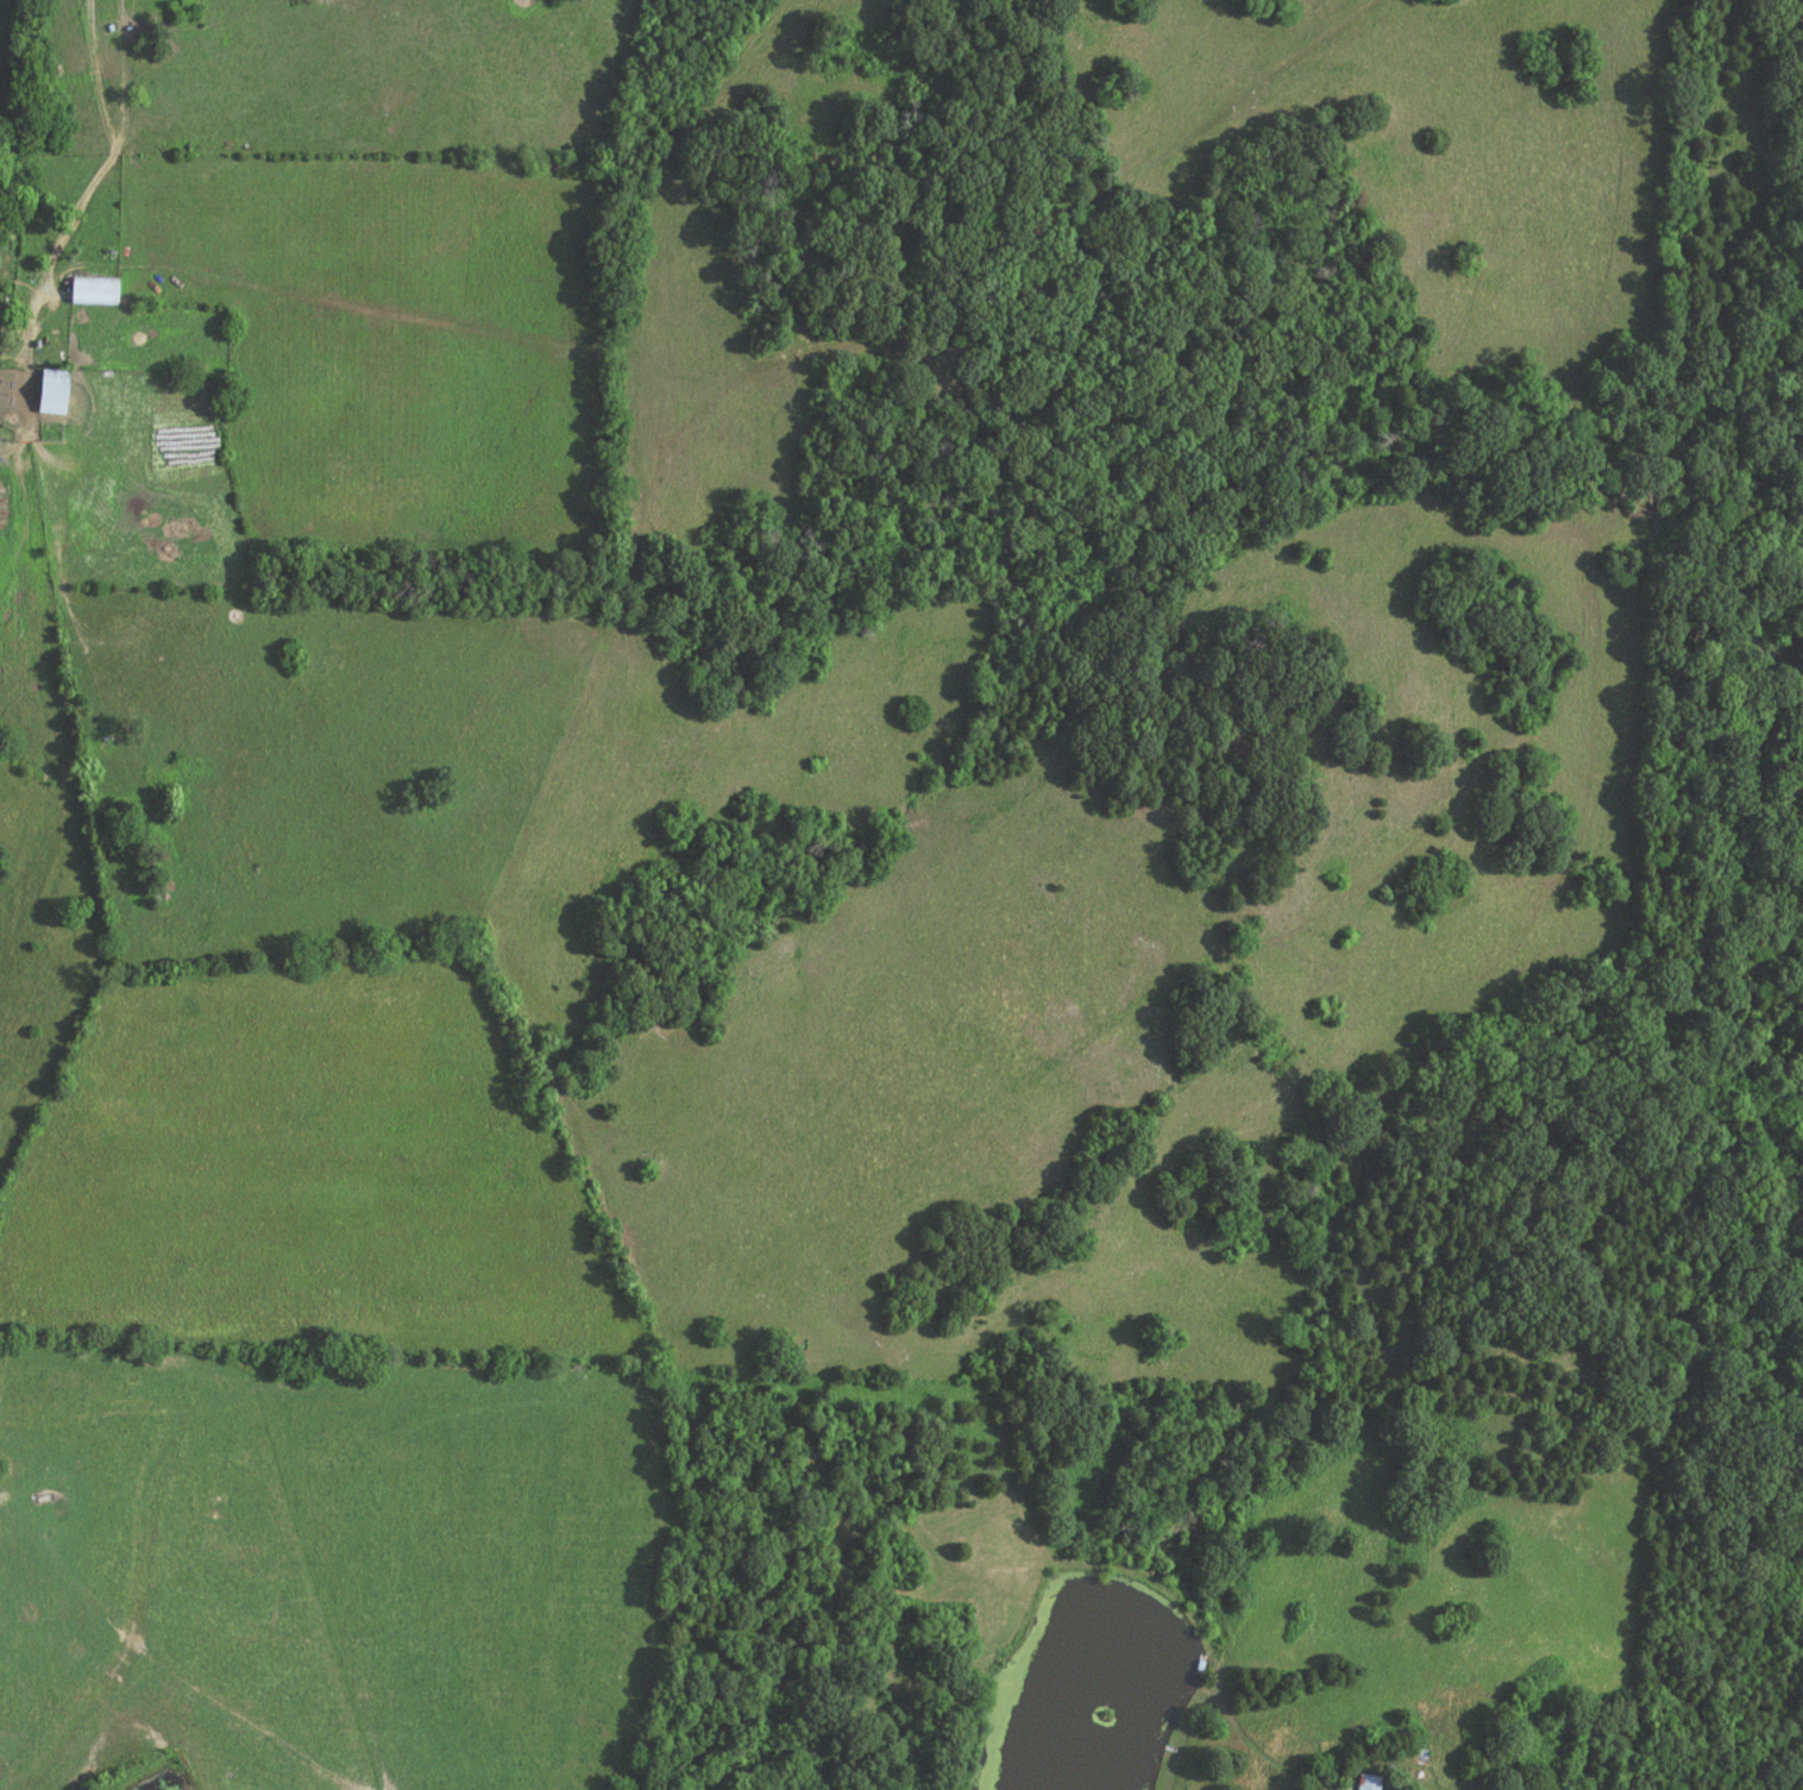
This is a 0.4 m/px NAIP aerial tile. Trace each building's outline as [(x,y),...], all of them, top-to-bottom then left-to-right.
[(118,306),(118,278),(70,278),(70,306),(118,306)] [(38,414),(65,414),(65,371),(38,371),(38,414)] [(1381,1775),(1358,1773),(1356,1789),(1379,1789),(1381,1775)]
